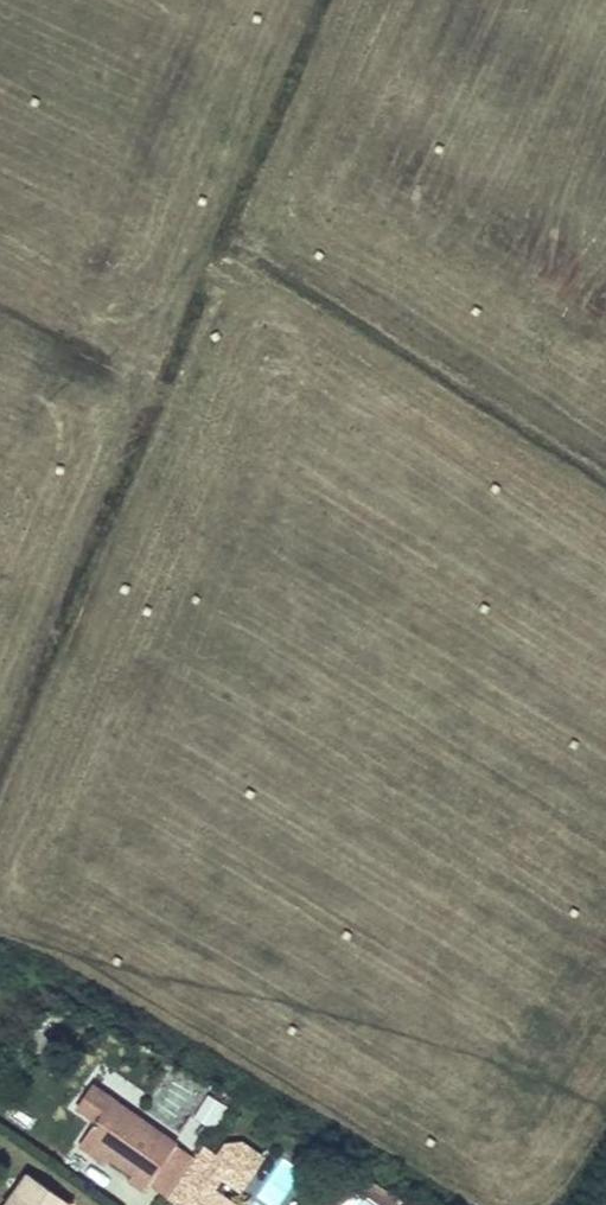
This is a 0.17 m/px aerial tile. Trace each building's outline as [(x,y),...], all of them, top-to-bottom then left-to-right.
[(213,1126),(226,1106),(206,1094),(194,1113),(213,1126)] [(179,1156),(98,1098),(82,1122),(98,1134),(84,1153),(110,1171),(133,1187),(129,1192),(145,1204),(150,1197),(177,1158),(179,1156)] [(110,1171),(84,1153),(80,1158),(106,1176),(110,1171)] [(177,1158),(150,1197),(161,1204),(166,1204),(192,1168),(177,1158)] [(255,1198),(265,1204),(281,1204),(302,1176),(280,1161),(255,1198)] [(24,1183),(9,1204),(56,1204),(24,1183)] [(370,1186),(362,1197),(373,1204),(397,1204),(399,1203),(370,1186)] [(198,1196),(192,1204),(211,1204),(198,1196)]
